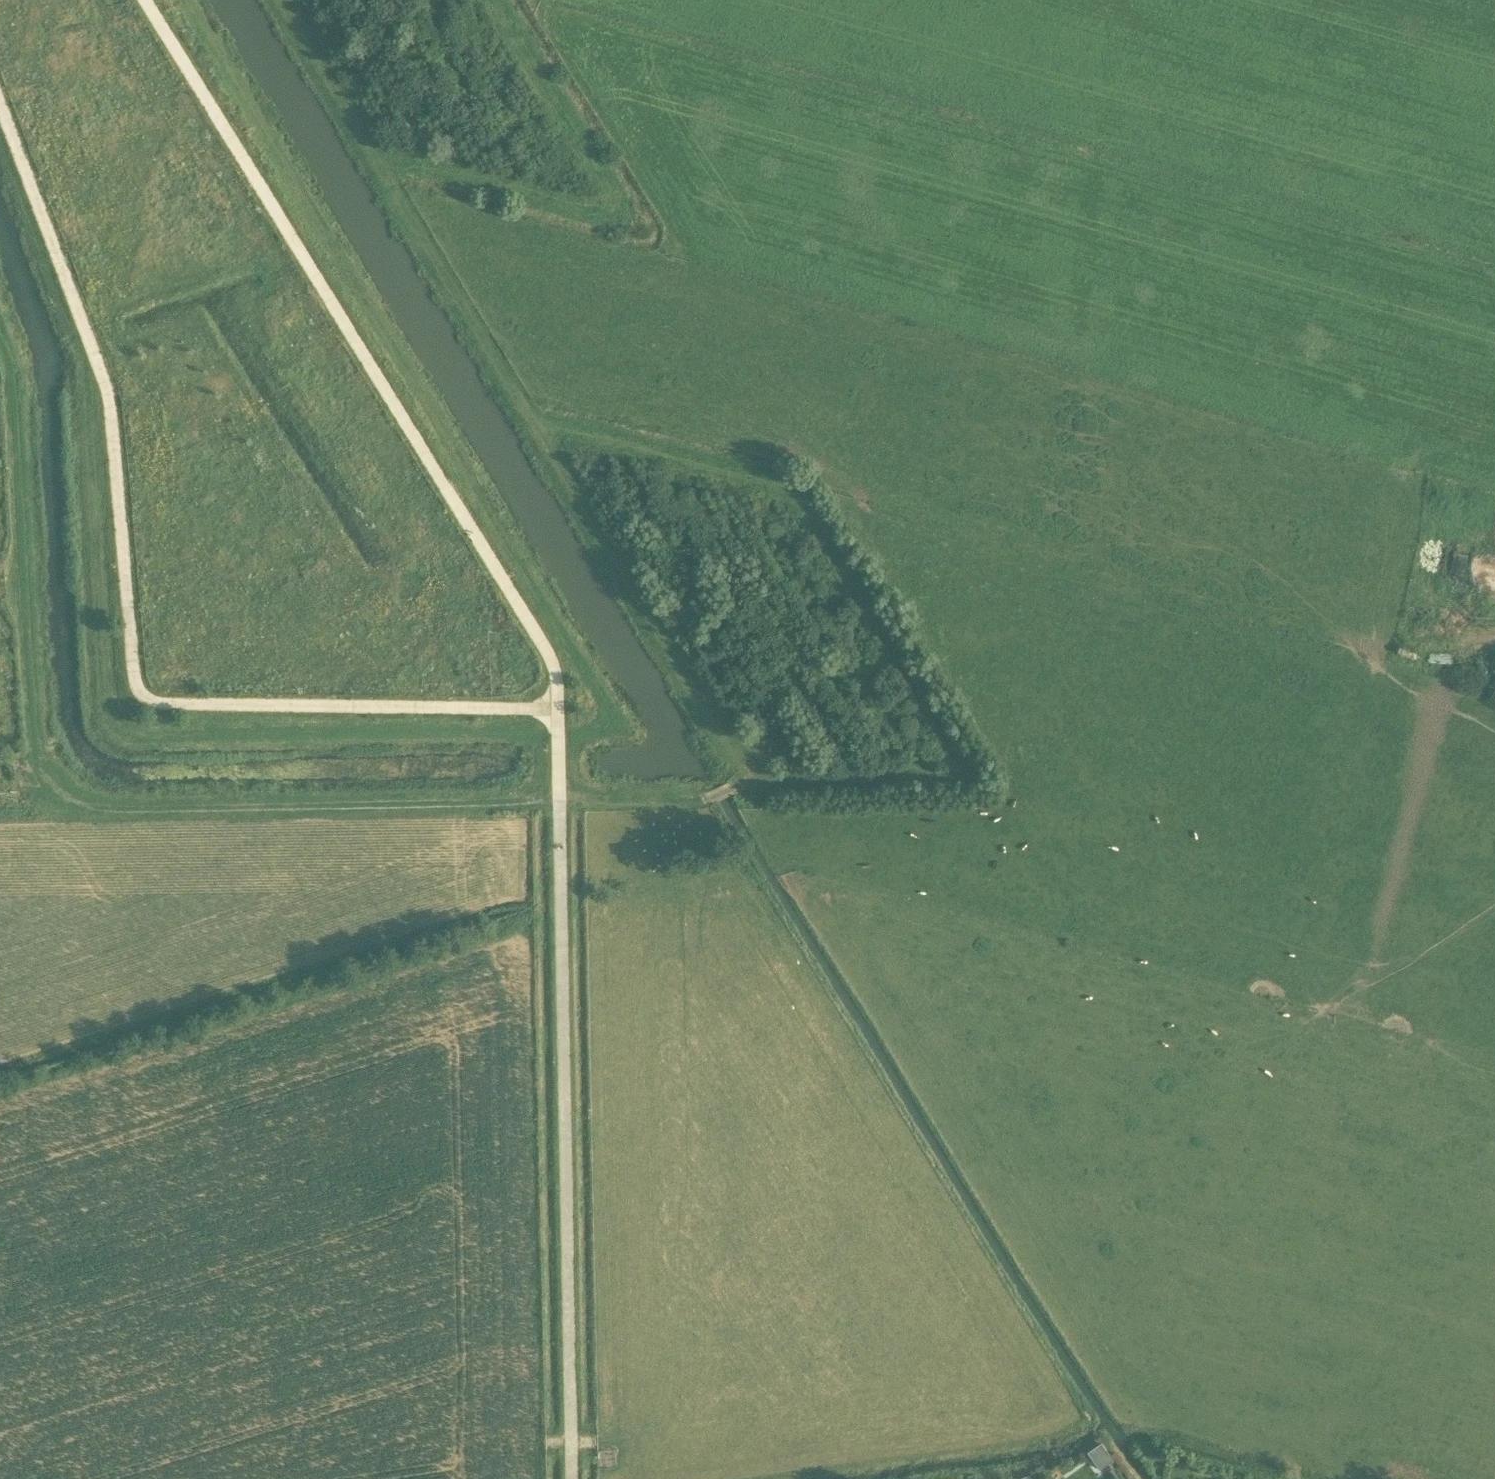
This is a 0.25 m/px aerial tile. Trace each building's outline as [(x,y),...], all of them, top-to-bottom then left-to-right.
[(1102,1442),(1088,1452),(1100,1469),(1114,1459),(1102,1442)]
